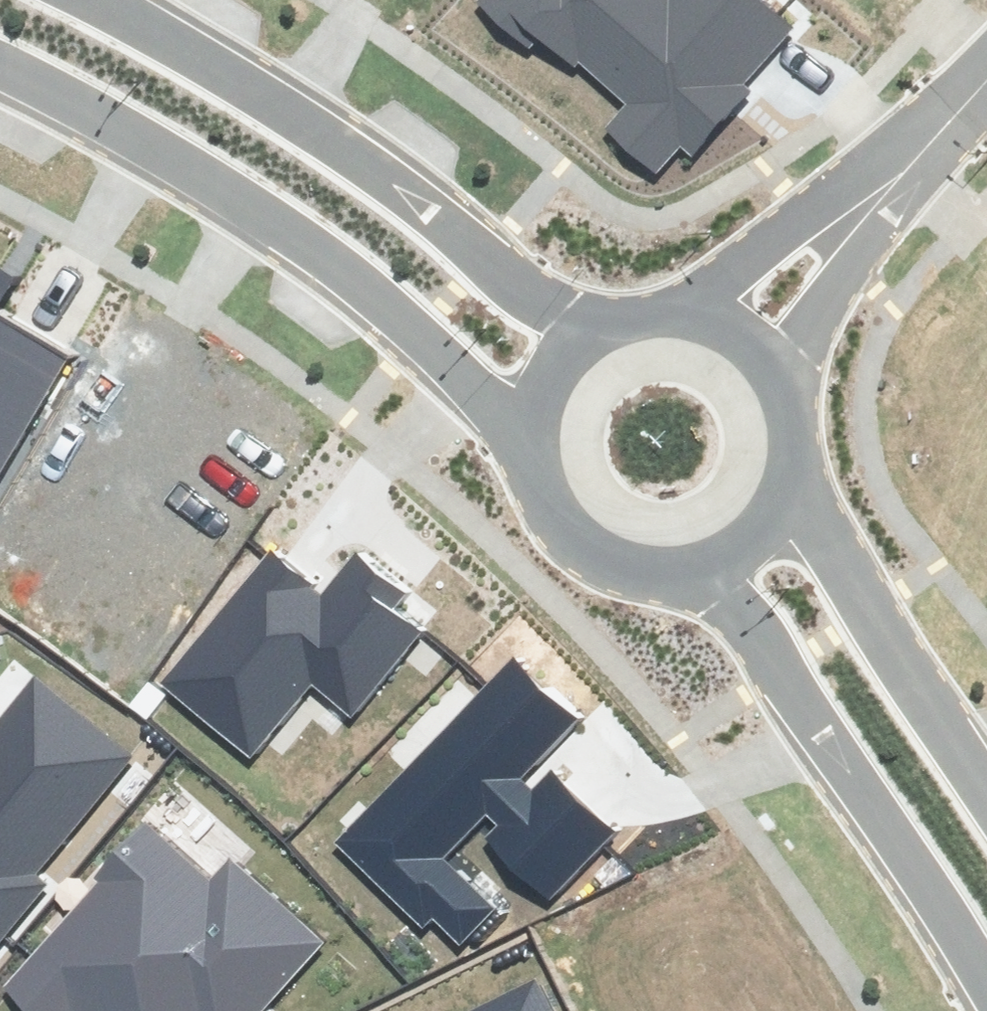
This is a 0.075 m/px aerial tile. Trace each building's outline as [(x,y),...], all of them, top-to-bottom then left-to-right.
[(656,168),(679,142),(690,152),(746,89),(739,83),(788,29),(756,0),(482,0),(476,8),(525,52),(539,37),(575,69),(580,64),(626,105),(608,125),(656,168)] [(9,282),(0,277),(0,298),(9,282)] [(66,354),(0,314),(0,463),(66,354)] [(164,681),(249,753),(311,680),(350,712),(418,632),(387,605),(402,589),(359,553),(319,599),(270,558),(164,681)] [(515,660),(338,844),(423,925),(433,914),(461,941),(491,910),(440,861),(487,812),(500,825),(486,840),(546,898),(610,832),(549,773),(530,793),(516,779),(575,718),(515,660)] [(44,886),(32,877),(129,758),(32,680),(0,719),(0,941),(44,886)] [(8,989),(33,1010),(259,1010),(320,943),(228,862),(210,882),(144,823),(97,875),(104,882),(8,989)] [(536,981),(477,1010),(550,1010),(536,981)]
